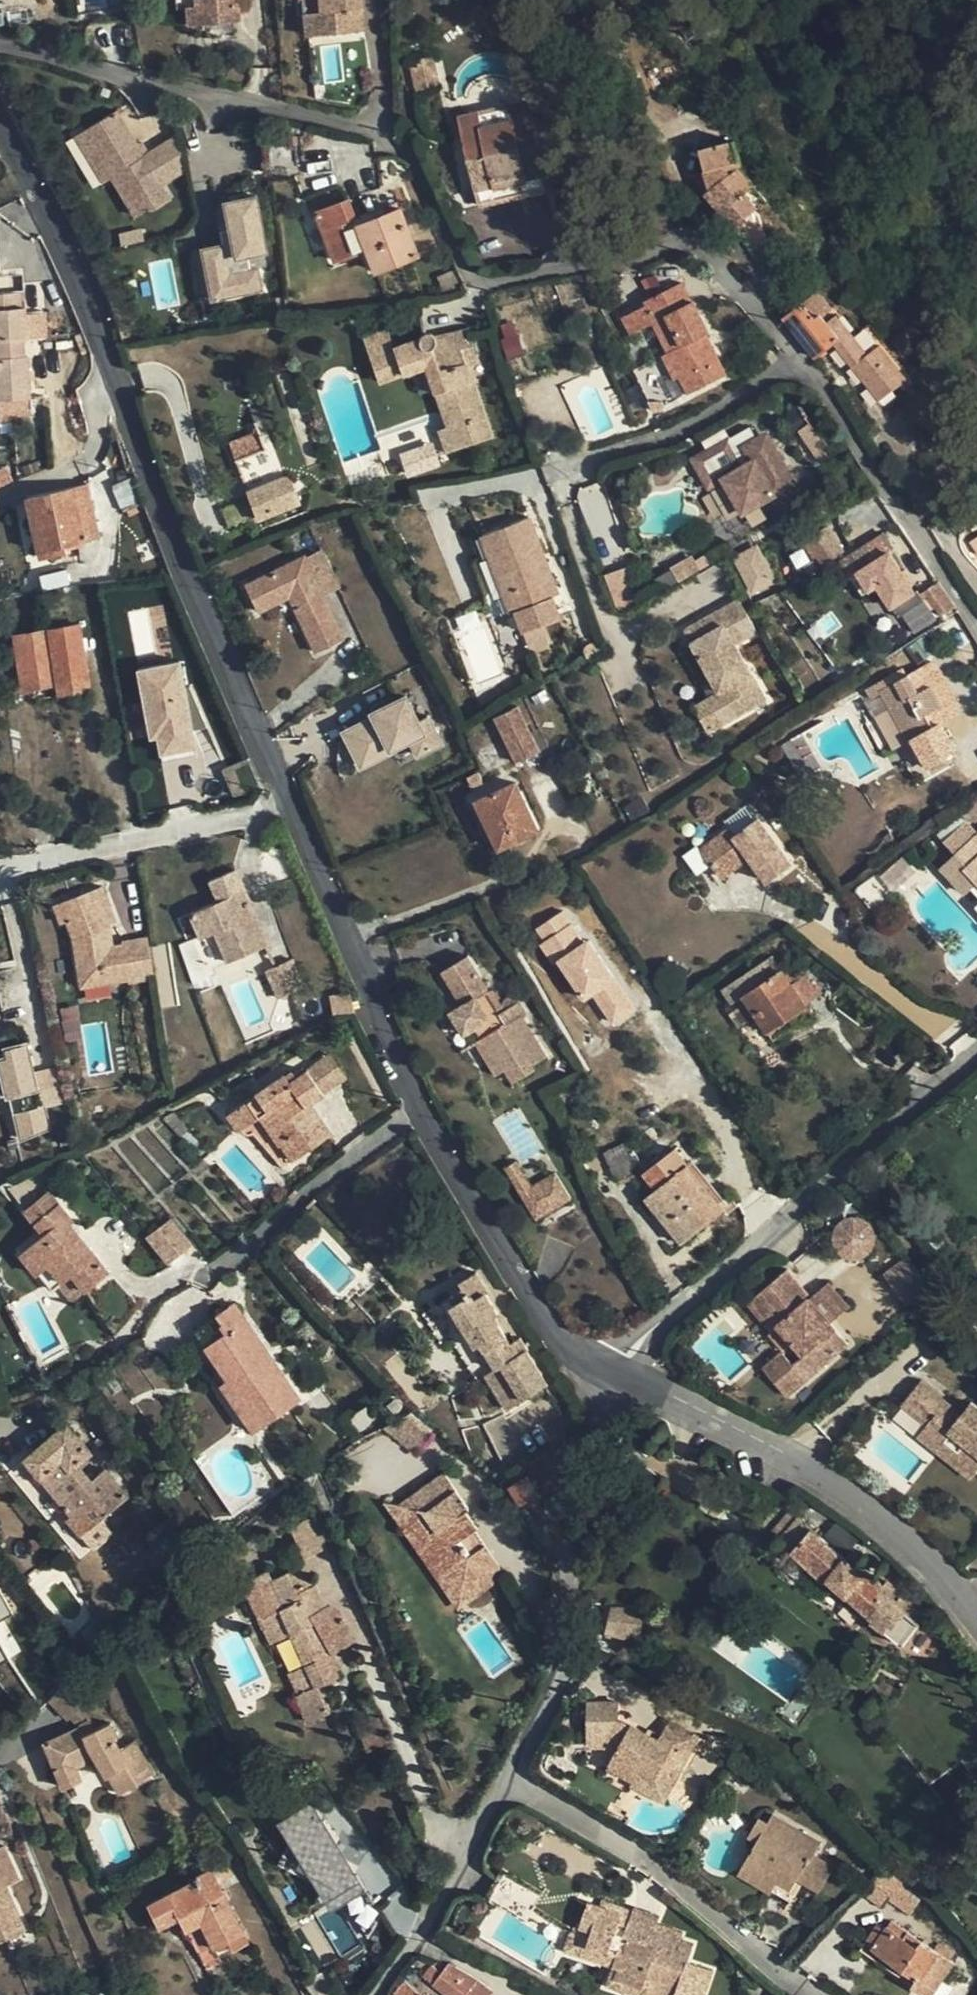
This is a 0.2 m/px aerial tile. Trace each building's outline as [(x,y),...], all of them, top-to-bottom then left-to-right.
[(121,0),(89,0),(87,0),(87,10),(122,8),(121,0)] [(193,4),(184,5),(186,24),(241,22),(239,0),(192,0),(193,4)] [(317,13),(302,14),(303,34),(361,30),(359,0),(316,0),(317,13)] [(436,56),(403,64),(408,90),(441,83),(436,56)] [(477,182),(543,166),(528,99),(452,116),(456,137),(466,135),(477,182)] [(119,104),(87,120),(111,167),(130,204),(146,197),(147,199),(164,191),(157,176),(184,162),(178,135),(144,151),(119,104)] [(111,167),(87,120),(78,124),(102,172),(111,167)] [(737,140),(703,149),(713,188),(708,192),(736,225),(770,199),(743,165),(737,140)] [(548,186),(543,166),(477,182),(482,202),(544,188),(548,186)] [(253,273),(249,253),(268,250),(257,195),(237,199),(238,202),(230,204),(233,222),(230,223),(231,227),(221,230),(224,244),(203,248),(211,283),(231,279),(234,294),(263,288),(260,272),(253,273)] [(233,222),(230,204),(238,202),(237,199),(226,202),(230,223),(233,222)] [(400,207),(358,224),(348,199),(317,211),(335,259),(367,247),(376,268),(417,253),(400,207)] [(211,283),(203,248),(191,251),(201,300),(234,294),(231,279),(211,283)] [(700,338),(708,334),(712,331),(694,299),(691,301),(681,281),(647,299),(649,302),(625,315),(634,332),(656,320),(668,341),(655,358),(635,369),(656,410),(728,373),(714,346),(706,350),(700,338)] [(0,292),(0,339),(21,338),(24,338),(21,290),(0,292)] [(824,312),(831,304),(819,290),(787,313),(819,356),(837,342),(883,396),(910,375),(882,341),(868,353),(836,316),(830,321),(824,312)] [(499,322),(512,359),(527,354),(522,335),(525,331),(521,318),(499,322)] [(444,417),(447,426),(457,425),(464,445),(492,436),(465,361),(441,365),(433,345),(435,339),(435,336),(432,333),(429,332),(425,332),(422,333),(420,337),(394,346),(388,328),(364,337),(380,381),(424,365),(444,417)] [(470,328),(435,336),(435,339),(433,345),(441,365),(465,361),(480,358),(470,328)] [(906,354),(916,348),(906,332),(895,339),(906,354)] [(714,346),(708,334),(700,338),(706,350),(714,346)] [(0,339),(0,355),(22,354),(21,338),(0,339)] [(27,397),(25,354),(22,354),(0,355),(0,398),(27,397)] [(809,439),(812,437),(821,431),(804,406),(791,414),(809,439)] [(250,423),(253,432),(258,430),(255,421),(250,423)] [(438,430),(441,438),(444,448),(446,452),(464,445),(457,425),(447,426),(438,430)] [(748,428),(691,458),(705,486),(720,478),(740,517),(773,500),(772,498),(790,490),(766,444),(759,447),(748,428)] [(229,441),(236,459),(266,448),(258,430),(253,432),(229,441)] [(837,453),(821,431),(812,437),(828,460),(837,453)] [(236,459),(245,481),(258,517),(299,501),(290,479),(289,477),(286,476),(278,478),(266,448),(236,459)] [(439,458),(438,455),(436,451),(435,448),(409,456),(413,468),(439,458)] [(90,485),(78,487),(84,522),(97,520),(90,485)] [(84,522),(78,487),(26,498),(38,557),(65,552),(64,544),(101,536),(97,520),(84,522)] [(530,517),(482,535),(503,589),(550,570),(530,517)] [(832,558),(844,550),(828,528),(806,541),(817,556),(819,555),(825,562),(832,558)] [(907,589),(902,582),(890,564),(895,560),(885,545),(843,571),(855,588),(868,579),(880,596),(884,595),(898,613),(915,601),(907,589)] [(779,583),(761,548),(738,560),(756,595),(779,583)] [(324,595),(339,587),(321,550),(306,557),(324,595)] [(680,579),(701,566),(693,553),(672,565),(680,579)] [(344,637),(324,595),(306,557),(305,556),(246,584),(258,611),(290,596),(317,651),(344,637)] [(631,564),(607,573),(622,610),(646,600),(631,564)] [(550,570),(543,573),(549,589),(556,586),(550,570)] [(543,573),(503,589),(515,623),(519,621),(527,642),(564,628),(556,606),(563,604),(556,586),(549,589),(543,573)] [(42,579),(45,597),(71,594),(66,574),(42,579)] [(907,579),(902,582),(907,589),(911,585),(907,579)] [(956,605),(941,581),(933,584),(929,581),(919,589),(933,608),(939,605),(945,613),(956,605)] [(45,597),(50,630),(79,625),(74,593),(71,594),(45,597)] [(762,635),(744,601),(703,623),(710,637),(696,644),(722,694),(725,701),(715,706),(726,727),(768,705),(739,647),(762,635)] [(153,608),(129,610),(133,654),(157,652),(153,608)] [(50,630),(58,684),(59,695),(90,690),(79,625),(50,630)] [(58,684),(50,630),(15,636),(23,688),(58,684)] [(200,759),(182,669),(138,678),(152,748),(160,747),(164,766),(200,759)] [(916,737),(915,738),(930,765),(948,756),(947,752),(955,747),(941,723),(934,709),(943,704),(933,685),(922,690),(912,673),(891,685),(885,677),(868,687),(874,697),(883,692),(892,708),(898,706),(916,737)] [(959,701),(946,677),(933,685),(943,704),(934,709),(941,723),(954,715),(949,705),(959,701)] [(725,701),(722,694),(695,708),(709,735),(726,727),(715,706),(725,701)] [(406,698),(341,733),(360,771),(409,744),(418,759),(443,745),(428,717),(419,722),(406,698)] [(518,706),(495,718),(517,762),(540,751),(518,706)] [(910,740),(915,738),(916,737),(898,706),(892,708),(910,740)] [(479,772),(468,776),(474,788),(484,783),(479,772)] [(517,783),(479,801),(501,846),(538,828),(517,783)] [(973,871),(976,876),(976,830),(967,819),(944,839),(956,852),(973,871)] [(750,859),(758,869),(769,881),(793,864),(759,820),(737,835),(731,827),(702,848),(724,878),(745,862),(750,859)] [(958,884),(973,871),(956,852),(946,860),(944,869),(958,884)] [(753,872),(758,869),(750,859),(745,862),(753,872)] [(209,881),(217,900),(244,888),(236,869),(209,881)] [(98,886),(55,904),(63,922),(69,920),(76,935),(83,983),(128,977),(129,978),(153,975),(147,939),(122,942),(123,945),(110,945),(107,935),(99,927),(112,922),(98,886)] [(247,910),(253,908),(244,888),(217,900),(189,912),(200,937),(215,931),(229,961),(269,944),(257,917),(251,920),(247,910)] [(631,1015),(570,907),(534,927),(578,1004),(593,996),(610,1027),(631,1015)] [(257,917),(253,908),(247,910),(251,920),(257,917)] [(507,1011),(499,998),(495,991),(493,989),(490,991),(469,956),(444,971),(464,1004),(454,1010),(467,1033),(476,1027),(482,1038),(477,1041),(497,1074),(506,1069),(514,1082),(535,1070),(533,1064),(547,1057),(523,1014),(509,1022),(504,1013),(507,1011)] [(738,982),(745,993),(782,968),(776,958),(738,982)] [(279,997),(300,987),(288,960),(266,969),(279,997)] [(794,960),(782,968),(808,1005),(819,998),(794,960)] [(782,968),(745,993),(775,1038),(813,1013),(808,1005),(782,968)] [(499,989),(495,991),(499,998),(503,995),(499,989)] [(58,1060),(34,1066),(26,1032),(0,1038),(0,1068),(6,1093),(8,1092),(18,1138),(47,1124),(42,1100),(66,1094),(58,1060)] [(290,1069),(284,1074),(289,1082),(296,1077),(290,1069)] [(304,1103),(308,1101),(322,1092),(307,1070),(296,1077),(289,1082),(284,1074),(257,1091),(257,1093),(229,1112),(241,1130),(244,1133),(248,1133),(252,1133),(280,1167),(330,1134),(314,1110),(311,1112),(304,1103)] [(314,1110),(308,1101),(304,1103),(311,1112),(314,1110)] [(198,1154),(205,1148),(174,1112),(168,1119),(198,1154)] [(690,1129),(672,1143),(675,1148),(689,1164),(707,1149),(690,1129)] [(643,1156),(651,1166),(675,1148),(672,1143),(667,1137),(643,1156)] [(645,1168),(633,1147),(612,1158),(624,1180),(645,1168)] [(689,1164),(675,1148),(651,1166),(645,1172),(658,1188),(646,1198),(669,1226),(671,1228),(680,1220),(691,1234),(723,1207),(689,1164)] [(536,1218),(555,1207),(545,1190),(552,1185),(548,1176),(534,1185),(518,1160),(506,1168),(536,1218)] [(545,1190),(555,1207),(571,1198),(555,1172),(548,1176),(552,1185),(545,1190)] [(25,1208),(35,1221),(56,1203),(46,1191),(25,1208)] [(662,1231),(669,1226),(646,1198),(640,1203),(662,1231)] [(107,1272),(90,1251),(82,1257),(71,1243),(79,1237),(68,1225),(71,1222),(56,1203),(35,1221),(43,1232),(19,1252),(37,1273),(39,1272),(52,1288),(71,1274),(85,1290),(107,1272)] [(826,1236),(853,1264),(879,1239),(852,1211),(826,1236)] [(194,1245),(173,1219),(149,1239),(170,1264),(194,1245)] [(682,1241),(691,1234),(680,1220),(671,1228),(682,1241)] [(90,1251),(79,1237),(71,1243),(82,1257),(90,1251)] [(453,1304),(468,1329),(478,1343),(486,1340),(490,1347),(501,1363),(487,1372),(510,1407),(548,1384),(526,1348),(518,1352),(511,1341),(500,1323),(503,1321),(498,1314),(499,1313),(486,1291),(487,1287),(477,1271),(460,1281),(468,1294),(453,1304)] [(790,1274),(759,1299),(782,1325),(779,1327),(806,1358),(819,1373),(848,1347),(830,1324),(809,1303),(813,1301),(790,1274)] [(813,1301),(809,1303),(830,1324),(850,1308),(831,1285),(813,1301)] [(965,1300),(972,1309),(976,1306),(976,1291),(965,1300)] [(779,1327),(782,1325),(759,1299),(752,1305),(774,1331),(779,1327)] [(463,1332),(468,1329),(453,1304),(446,1308),(463,1332)] [(296,1401),(231,1305),(194,1328),(228,1377),(219,1384),(252,1431),(296,1401)] [(504,1311),(499,1313),(498,1314),(503,1321),(509,1318),(504,1311)] [(522,1335),(511,1341),(518,1352),(526,1348),(529,1346),(522,1335)] [(481,1352),(490,1347),(486,1340),(478,1343),(477,1345),(481,1352)] [(788,1398),(819,1373),(806,1358),(791,1371),(780,1358),(765,1371),(788,1398)] [(912,1400),(936,1419),(932,1424),(948,1436),(940,1447),(976,1477),(976,1418),(969,1411),(929,1379),(912,1400)] [(969,1411),(976,1418),(976,1401),(969,1411)] [(421,1417),(413,1411),(402,1417),(393,1421),(384,1426),(383,1427),(413,1451),(434,1427),(421,1417)] [(79,1464),(91,1454),(92,1453),(68,1422),(36,1447),(43,1455),(38,1458),(46,1469),(40,1473),(72,1512),(69,1514),(84,1533),(129,1496),(107,1469),(92,1480),(85,1471),(79,1464)] [(948,1436),(932,1424),(924,1434),(940,1447),(948,1436)] [(26,1455),(40,1473),(46,1469),(38,1458),(43,1455),(36,1447),(26,1455)] [(96,1461),(91,1454),(79,1464),(85,1471),(96,1461)] [(444,1471),(399,1502),(462,1593),(501,1567),(475,1529),(478,1526),(466,1510),(469,1507),(444,1471)] [(533,1478),(516,1489),(527,1508),(545,1498),(533,1478)] [(508,1576),(501,1567),(462,1593),(399,1502),(383,1500),(458,1608),(508,1576)] [(774,1526),(782,1535),(799,1516),(791,1509),(774,1526)] [(289,1529),(302,1556),(304,1561),(306,1559),(333,1547),(318,1515),(289,1529)] [(799,1516),(782,1535),(778,1539),(794,1552),(796,1551),(829,1580),(831,1577),(872,1613),(889,1594),(881,1587),(884,1582),(859,1559),(855,1565),(814,1527),(799,1516)] [(651,1577),(613,1554),(593,1624),(628,1639),(633,1631),(642,1636),(647,1603),(629,1597),(635,1583),(649,1586),(651,1577)] [(314,1577),(306,1559),(304,1561),(302,1556),(287,1563),(290,1569),(271,1578),(284,1608),(261,1618),(272,1642),(291,1633),(306,1665),(290,1672),(299,1692),(295,1693),(307,1721),(331,1711),(320,1685),(340,1676),(338,1670),(342,1668),(335,1653),(357,1641),(339,1608),(324,1601),(317,1584),(320,1583),(318,1577),(314,1577)] [(244,1582),(261,1618),(284,1608),(271,1578),(267,1571),(244,1582)] [(20,1654),(4,1618),(10,1615),(0,1594),(0,1663),(20,1654)] [(749,1617),(723,1652),(741,1664),(759,1641),(766,1630),(749,1617)] [(72,1677),(58,1691),(51,1698),(69,1718),(71,1717),(79,1725),(84,1734),(96,1728),(90,1715),(82,1706),(90,1698),(72,1677)] [(586,1707),(587,1745),(604,1745),(615,1751),(605,1765),(635,1781),(640,1773),(653,1781),(657,1772),(672,1780),(695,1742),(667,1727),(660,1739),(657,1746),(648,1741),(617,1723),(619,1707),(586,1707)] [(357,1726),(367,1751),(390,1742),(378,1715),(357,1726)] [(84,1734),(79,1725),(46,1740),(66,1788),(82,1779),(77,1765),(97,1756),(108,1776),(112,1774),(121,1792),(153,1772),(134,1741),(122,1749),(114,1737),(118,1735),(110,1721),(96,1728),(84,1734)] [(657,1746),(660,1739),(651,1735),(648,1741),(657,1746)] [(658,1804),(672,1780),(657,1772),(653,1781),(640,1773),(635,1781),(630,1788),(658,1804)] [(361,1888),(311,1808),(279,1827),(329,1907),(361,1888)] [(793,1897),(802,1881),(800,1880),(813,1857),(820,1843),(771,1815),(767,1824),(759,1820),(749,1837),(757,1841),(738,1873),(784,1900),(787,1895),(793,1897)] [(0,1847),(0,1933),(2,1937),(26,1926),(6,1883),(18,1877),(3,1846),(0,1847)] [(832,1867),(813,1857),(800,1880),(802,1881),(819,1890),(832,1867)] [(214,1868),(224,1889),(241,1881),(231,1860),(214,1868)] [(214,1868),(213,1867),(195,1876),(195,1877),(147,1901),(159,1925),(181,1914),(189,1929),(202,1923),(214,1948),(229,1941),(233,1947),(249,1940),(224,1889),(214,1868)] [(509,1871),(493,1899),(527,1918),(543,1890),(509,1871)] [(626,1925),(631,1910),(600,1901),(598,1908),(613,1913),(617,1916),(617,1918),(617,1922),(626,1925)] [(679,1939),(655,1931),(657,1922),(659,1915),(632,1907),(631,1910),(626,1925),(617,1922),(617,1918),(617,1916),(613,1913),(598,1908),(586,1904),(580,1926),(589,1930),(585,1945),(608,1952),(609,1947),(620,1949),(614,1966),(619,1968),(615,1977),(642,1986),(652,1959),(683,1969),(675,1994),(703,1994),(712,1969),(687,1961),(693,1944),(679,1939)] [(919,1977),(915,1983),(932,1994),(955,1961),(894,1920),(889,1928),(879,1923),(867,1942),(919,1977)] [(681,1931),(657,1922),(655,1931),(679,1939),(681,1931)] [(189,1929),(201,1954),(214,1948),(202,1923),(189,1929)] [(563,1949),(614,1966),(620,1949),(609,1947),(608,1952),(585,1945),(589,1930),(580,1926),(575,1924),(567,1939),(563,1949)] [(862,1949),(915,1983),(919,1977),(867,1942),(862,1949)] [(451,1994),(490,1994),(492,1991),(474,1977),(450,1964),(436,1983),(451,1994)] [(642,1986),(615,1977),(619,1968),(614,1966),(607,1985),(638,1994),(670,1994),(642,1986)] [(393,1994),(419,1994),(403,1983),(393,1994)]
